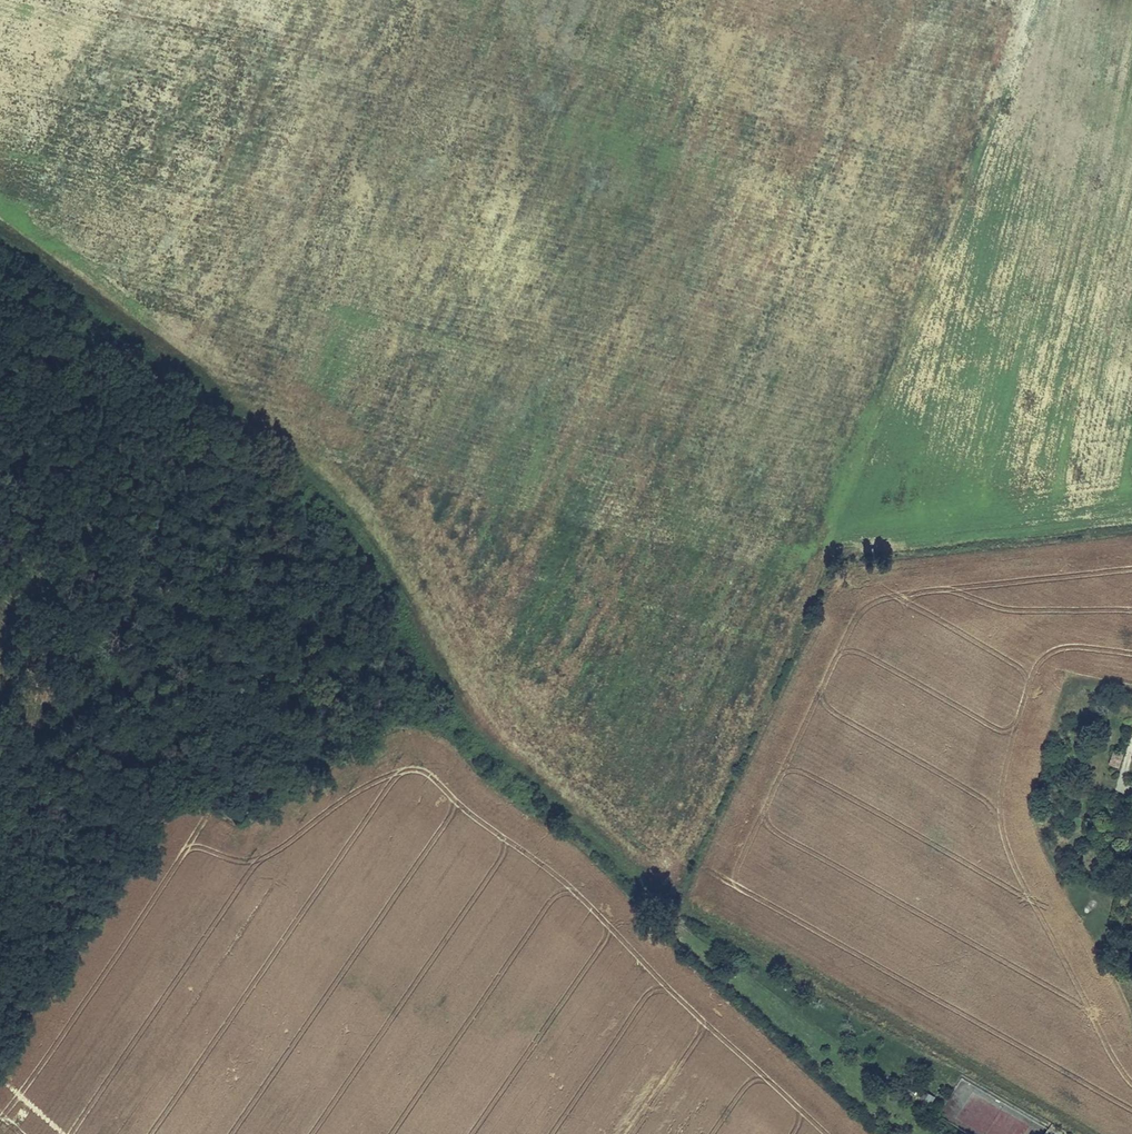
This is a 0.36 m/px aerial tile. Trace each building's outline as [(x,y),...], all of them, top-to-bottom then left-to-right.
[(928,1092),(923,1098),(931,1103),(935,1098),(928,1092)]
